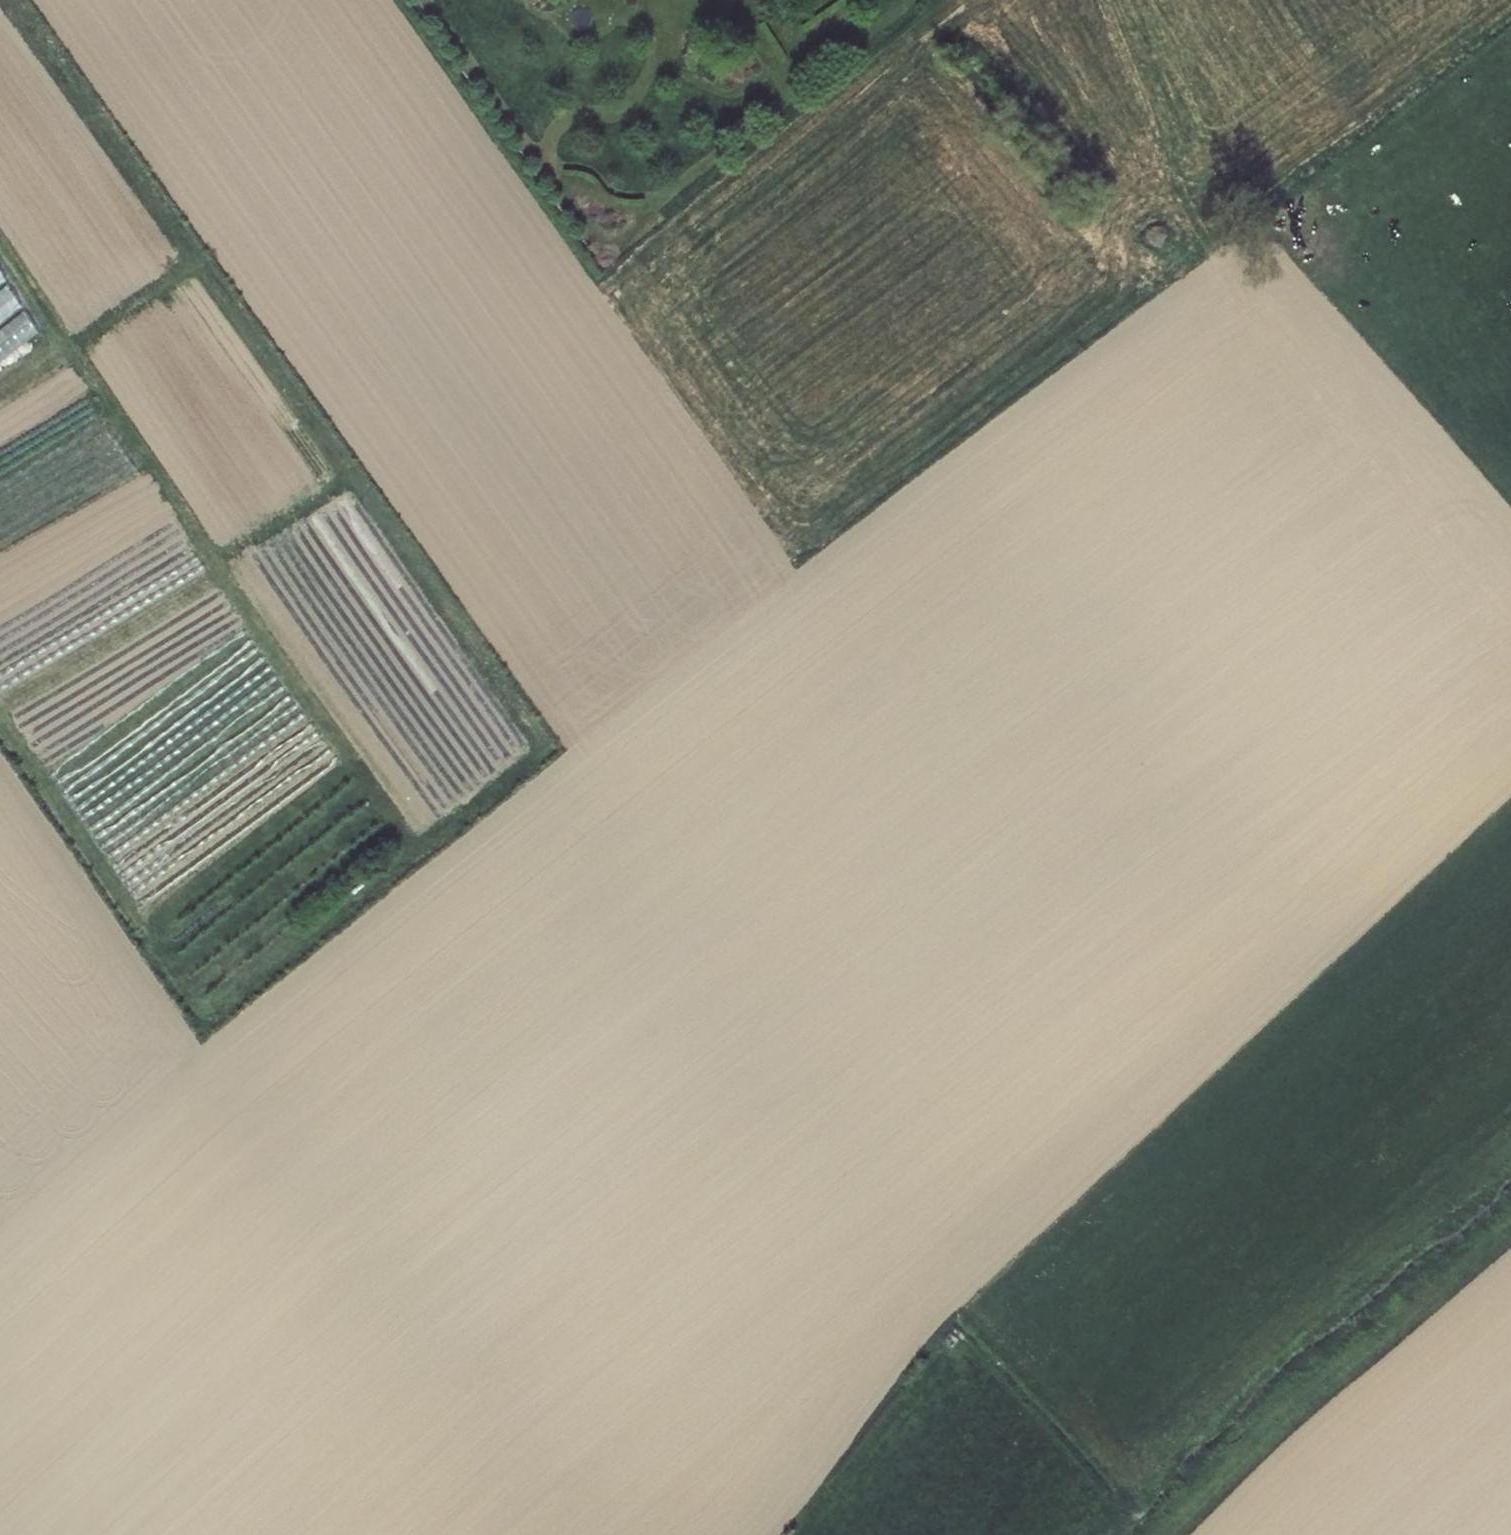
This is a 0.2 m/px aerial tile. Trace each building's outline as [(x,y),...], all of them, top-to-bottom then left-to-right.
[(45,335),(7,282),(9,281),(0,268),(0,367),(45,335)]
